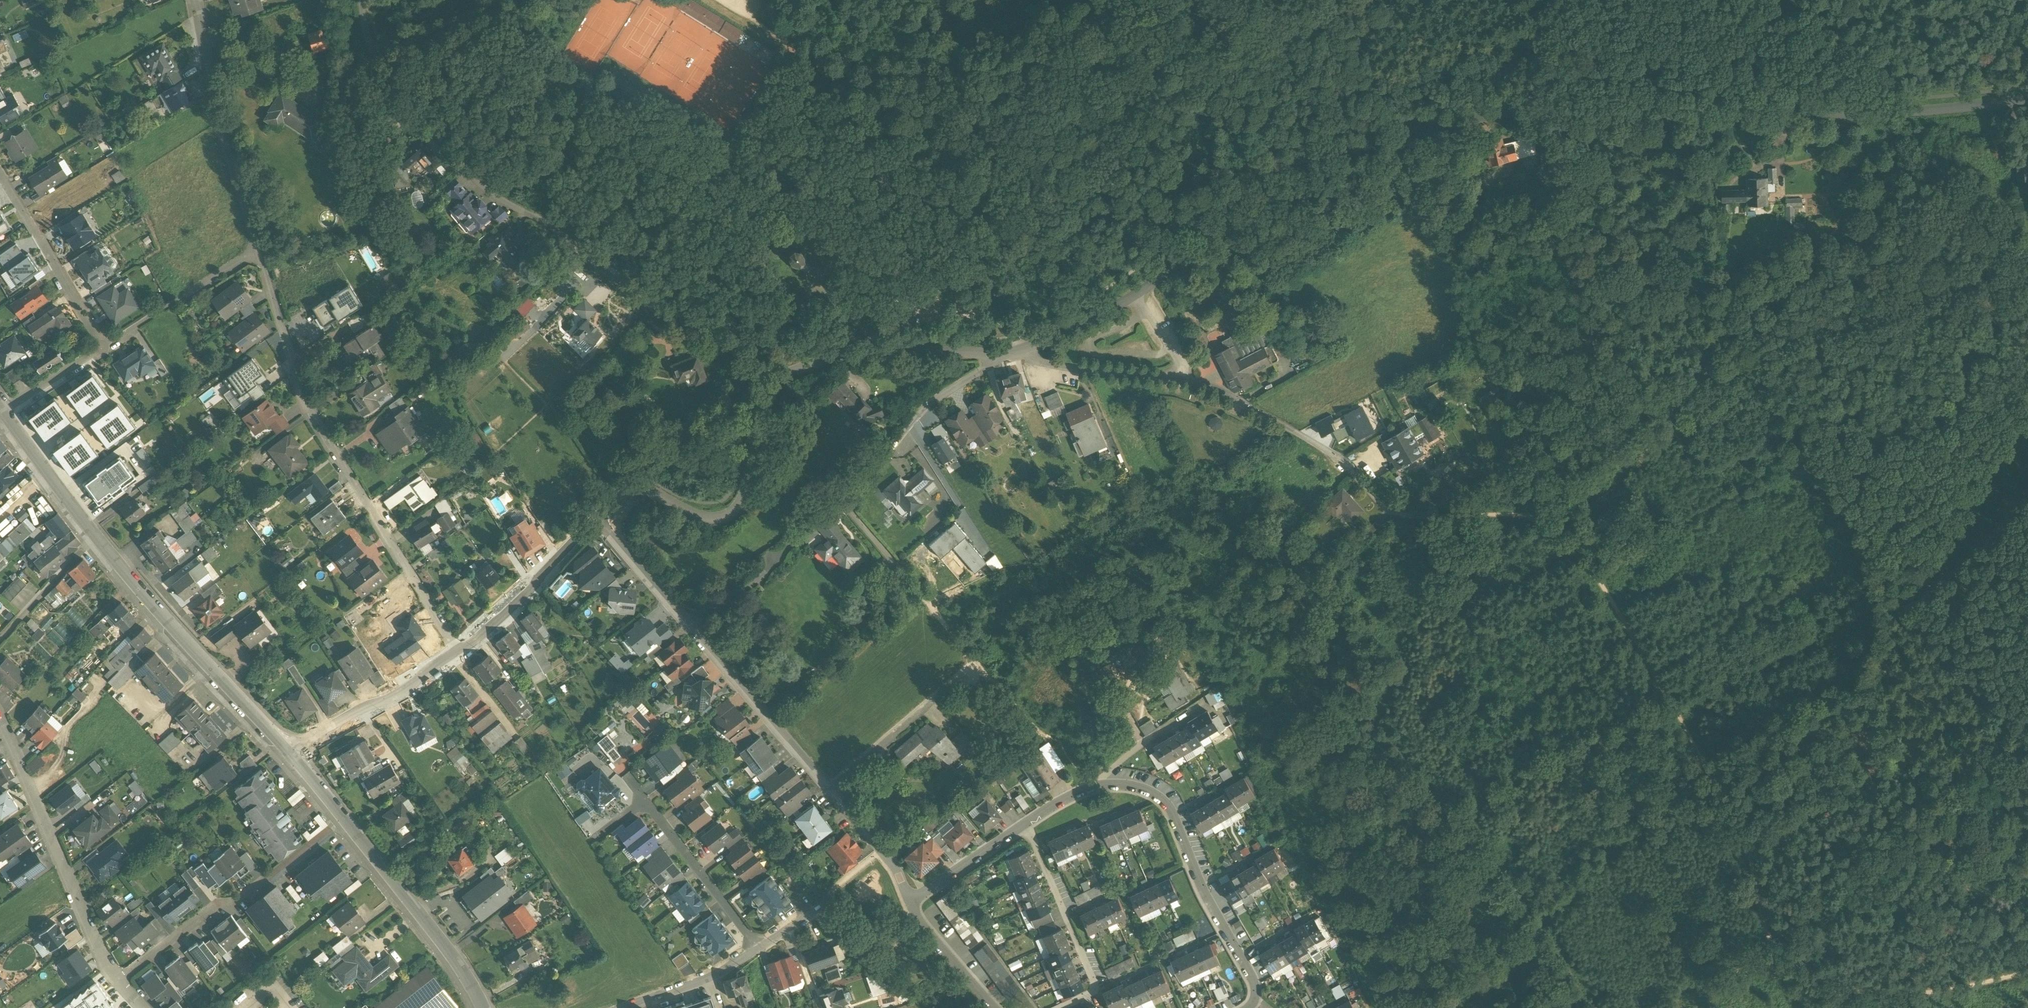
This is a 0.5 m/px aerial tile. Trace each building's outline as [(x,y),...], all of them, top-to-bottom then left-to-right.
[(235,13),(242,11),(243,15),(253,12),(252,8),(261,5),(259,0),(231,0),(235,13)] [(675,1),(722,29),(719,33),(736,43),(742,32),(691,0),(676,0),(675,1)] [(319,30),(317,31),(316,32),(308,34),(314,53),(327,49),(323,36),(322,32),(322,31),(321,30),(320,30),(319,30)] [(333,33),(323,36),(327,49),(334,47),(333,33)] [(177,69),(163,45),(142,57),(144,62),(145,64),(148,68),(152,65),(161,79),(177,70),(177,69)] [(177,70),(161,79),(168,89),(183,80),(177,70)] [(332,83),(321,76),(313,87),(324,94),(332,83)] [(184,80),(161,94),(165,100),(168,98),(173,106),(175,109),(183,105),(192,99),(192,98),(188,92),(190,90),(184,80)] [(324,122),(281,93),(278,97),(275,95),(271,101),(274,103),(269,111),(270,111),(265,119),(271,123),(274,119),(282,124),(285,119),(304,131),(302,133),(312,140),(324,122)] [(3,124),(20,115),(15,107),(19,105),(13,95),(7,99),(0,103),(0,119),(3,124)] [(192,99),(183,105),(186,110),(197,103),(194,97),(192,98),(192,99)] [(168,98),(165,100),(164,102),(168,109),(173,106),(168,98)] [(151,100),(144,104),(151,114),(157,110),(151,100)] [(395,118),(386,125),(390,130),(397,125),(399,123),(395,118)] [(390,130),(388,131),(391,136),(400,129),(397,125),(390,130)] [(0,134),(0,142),(2,141),(7,142),(8,142),(13,139),(13,136),(9,128),(0,134)] [(25,131),(17,136),(13,136),(13,139),(8,142),(12,148),(11,153),(14,158),(18,159),(26,155),(24,152),(30,148),(27,142),(30,140),(25,131)] [(1535,136),(1513,141),(1513,144),(1515,143),(1519,157),(1521,156),(1538,152),(1535,136)] [(1513,141),(1505,143),(1503,138),(1490,141),(1495,163),(1519,157),(1515,143),(1513,144),(1513,141)] [(441,162),(421,139),(397,160),(404,169),(406,167),(421,154),(433,168),(441,162)] [(1538,152),(1521,156),(1524,169),(1541,165),(1538,152)] [(2018,180),(2027,179),(2027,154),(2026,154),(2027,157),(2018,161),(2018,180)] [(59,155),(47,161),(51,167),(58,162),(59,162),(62,160),(59,155)] [(454,167),(447,160),(442,165),(445,168),(448,172),(449,171),(454,167)] [(51,167),(31,179),(39,193),(43,190),(67,176),(59,162),(58,162),(51,167)] [(1767,178),(1767,183),(1776,183),(1776,167),(1769,167),(1769,178),(1767,178)] [(454,178),(449,171),(448,172),(445,168),(443,171),(451,180),(454,178)] [(125,178),(120,170),(113,175),(118,182),(125,178)] [(464,190),(454,178),(451,180),(443,187),(454,199),(464,190)] [(1748,179),(1748,190),(1732,190),(1733,201),(1748,201),(1749,205),(1768,205),(1767,183),(1767,178),(1748,179)] [(39,193),(32,197),(36,202),(47,195),(43,190),(39,193)] [(470,194),(468,195),(464,190),(454,199),(458,204),(453,208),(454,209),(463,219),(483,202),(480,199),(477,199),(475,200),(470,194)] [(1802,198),(1786,198),(1786,206),(1787,223),(1793,223),(1793,206),(1802,205),(1802,198)] [(483,202),(463,219),(471,229),(473,231),(489,216),(484,210),(485,208),(486,205),(483,202)] [(508,215),(500,206),(492,212),(500,222),(508,215)] [(463,219),(454,209),(451,212),(451,215),(458,223),(463,219)] [(0,211),(0,233),(10,227),(0,211)] [(74,212),(59,222),(62,227),(78,218),(74,212)] [(323,214),(320,225),(331,228),(333,217),(323,214)] [(62,227),(62,228),(74,248),(78,246),(81,247),(91,240),(91,237),(95,235),(91,229),(91,227),(89,224),(88,222),(86,221),(82,215),(78,218),(62,227)] [(471,229),(463,219),(458,223),(466,232),(468,232),(471,229)] [(508,227),(502,233),(506,238),(513,232),(508,227)] [(788,231),(767,251),(775,258),(783,250),(786,253),(788,251),(790,249),(787,246),(795,238),(788,231)] [(506,238),(502,233),(491,243),(492,245),(484,252),(490,259),(498,252),(513,268),(524,259),(506,238)] [(24,256),(16,244),(0,255),(0,260),(6,269),(24,256)] [(558,248),(549,256),(557,265),(566,258),(558,248)] [(805,262),(806,259),(805,255),(803,251),(799,249),(795,248),(791,249),(790,249),(788,251),(786,254),(785,258),(786,262),(788,266),(791,268),(795,269),(799,268),(800,268),(802,266),(803,266),(805,262)] [(89,256),(78,263),(79,264),(86,274),(106,261),(99,250),(89,256)] [(86,251),(72,260),(76,266),(79,264),(78,263),(89,256),(86,251)] [(6,269),(18,286),(41,271),(29,254),(24,256),(6,269)] [(106,261),(86,274),(92,284),(93,285),(104,278),(113,272),(106,261)] [(805,262),(804,264),(804,265),(803,266),(802,266),(800,268),(805,273),(806,273),(811,268),(811,267),(805,261),(805,262)] [(1064,277),(1058,267),(1053,269),(1059,280),(1064,277)] [(382,276),(387,289),(397,284),(392,272),(382,276)] [(120,290),(132,283),(128,277),(117,285),(120,290)] [(104,278),(93,285),(92,284),(89,286),(93,292),(94,291),(107,283),(104,278)] [(41,279),(29,287),(32,292),(38,288),(44,284),(41,279)] [(107,283),(94,291),(98,297),(114,287),(114,286),(110,281),(107,283)] [(249,300),(237,284),(215,301),(227,316),(239,307),(249,300)] [(350,284),(314,306),(326,325),(362,304),(350,284)] [(114,287),(98,297),(115,322),(139,306),(131,294),(122,299),(114,286),(114,287)] [(32,292),(13,305),(22,317),(46,301),(38,288),(32,292)] [(524,314),(534,304),(527,296),(517,307),(524,314)] [(595,310),(584,299),(575,308),(586,319),(595,310)] [(249,300),(239,307),(246,315),(252,311),(253,311),(256,309),(249,300)] [(1265,306),(1271,317),(1282,311),(1276,300),(1265,306)] [(38,321),(29,327),(36,338),(55,326),(59,332),(56,333),(57,335),(64,331),(63,330),(71,325),(65,317),(64,317),(58,308),(38,321)] [(246,315),(243,318),(246,322),(256,315),(253,311),(252,311),(246,315)] [(34,315),(23,323),(27,329),(29,327),(38,321),(34,315)] [(246,322),(231,333),(243,349),(267,331),(256,315),(246,322)] [(660,324),(649,317),(646,322),(656,329),(660,324)] [(602,334),(586,319),(572,333),(579,339),(582,337),(591,345),(602,334)] [(374,324),(356,335),(357,337),(345,344),(349,350),(350,350),(354,355),(361,351),(364,356),(371,351),(373,354),(381,349),(377,341),(379,340),(375,334),(379,332),(374,324)] [(1267,347),(1258,329),(1227,345),(1229,349),(1216,356),(1224,370),(1226,375),(1236,393),(1244,389),(1246,392),(1256,387),(1254,382),(1251,376),(1257,372),(1279,361),(1271,345),(1267,347)] [(0,346),(0,360),(5,367),(25,353),(14,337),(0,346)] [(591,345),(582,337),(579,339),(577,342),(585,350),(588,347),(588,348),(591,345)] [(142,346),(115,364),(125,380),(137,372),(140,376),(154,367),(155,366),(153,362),(145,350),(144,347),(143,348),(142,346)] [(55,348),(33,363),(33,362),(33,363),(40,374),(41,374),(40,373),(46,369),(45,368),(47,367),(48,367),(49,367),(51,367),(52,366),(52,365),(52,363),(54,362),(55,364),(62,359),(63,359),(60,355),(61,354),(61,353),(60,353),(59,352),(56,348),(55,348)] [(381,349),(373,354),(378,361),(386,356),(381,349)] [(696,356),(671,365),(676,381),(693,375),(696,384),(705,381),(696,356)] [(159,358),(153,362),(155,366),(154,367),(161,377),(168,372),(159,358)] [(263,373),(252,358),(223,379),(241,403),(250,396),(246,391),(256,383),(254,380),(263,373)] [(383,375),(376,362),(361,371),(368,383),(349,394),(362,415),(378,405),(375,399),(389,391),(380,377),(383,375)] [(15,368),(5,374),(12,385),(22,379),(15,368)] [(1019,372),(1008,375),(1012,392),(1019,390),(1024,389),(1019,372)] [(75,386),(66,392),(82,415),(109,396),(92,373),(83,380),(85,382),(76,388),(75,386)] [(1008,375),(996,378),(1001,394),(1006,393),(1012,392),(1008,375)] [(256,383),(246,391),(250,396),(255,402),(264,394),(256,383)] [(870,409),(855,393),(853,395),(841,383),(833,391),(867,425),(875,417),(881,415),(878,406),(870,409)] [(1019,390),(1012,392),(1015,402),(1022,400),(1019,390)] [(1059,391),(1046,396),(1052,409),(1065,404),(1059,391)] [(1012,392),(1006,393),(1009,405),(1011,405),(1016,403),(1015,402),(1012,392)] [(1006,393),(1001,394),(1006,405),(1009,405),(1006,393)] [(1000,416),(986,394),(971,404),(979,415),(985,426),(987,424),(1000,416)] [(401,397),(389,406),(396,416),(406,408),(407,409),(409,407),(401,397)] [(37,410),(28,417),(45,439),(71,420),(54,398),(45,404),(47,406),(39,413),(37,410)] [(1022,400),(1015,402),(1016,403),(1021,412),(1025,410),(1022,400)] [(1032,401),(1026,403),(1029,413),(1035,411),(1032,401)] [(270,411),(264,402),(244,416),(251,425),(254,426),(257,429),(264,424),(265,426),(270,423),(278,417),(273,409),(270,411)] [(1016,403),(1011,405),(1012,408),(1018,418),(1023,416),(1021,412),(1016,403)] [(101,416),(90,424),(108,448),(117,441),(116,439),(125,432),(126,434),(136,428),(118,404),(107,411),(108,413),(102,417),(101,416)] [(1097,420),(1090,404),(1069,414),(1086,454),(1108,444),(1097,419),(1097,420)] [(1334,420),(1330,422),(1334,429),(1340,441),(1354,434),(1358,440),(1374,431),(1371,424),(1362,406),(1334,420)] [(421,424),(409,407),(407,409),(406,408),(396,416),(398,419),(380,432),(383,436),(381,438),(388,447),(394,442),(398,448),(406,442),(410,443),(424,433),(419,425),(421,424)] [(1018,418),(1012,408),(1007,411),(1012,420),(1018,418)] [(969,422),(961,410),(946,420),(960,442),(973,434),(975,432),(969,422)] [(211,414),(203,419),(208,427),(216,421),(211,414)] [(1216,414),(1211,423),(1220,429),(1225,420),(1216,414)] [(987,424),(985,426),(979,415),(973,418),(987,440),(994,436),(987,424)] [(1331,415),(1316,423),(1322,435),(1334,429),(1330,422),(1334,420),(1331,415)] [(1442,436),(1430,415),(1419,422),(1427,435),(1431,442),(1442,436)] [(281,416),(279,417),(278,417),(270,423),(278,434),(289,426),(281,416)] [(1416,416),(1408,420),(1411,426),(1419,422),(1416,416)] [(987,440),(973,418),(969,422),(975,432),(973,434),(980,445),(987,440)] [(1419,422),(1411,426),(1413,429),(1411,430),(1417,440),(1427,435),(1419,422)] [(940,424),(931,430),(938,441),(947,434),(940,424)] [(1411,430),(1410,427),(1397,434),(1387,440),(1388,441),(1392,449),(1387,452),(1392,462),(1397,459),(1399,458),(1404,467),(1420,458),(1416,450),(1421,447),(1417,440),(1411,430)] [(1393,428),(1381,436),(1385,443),(1388,441),(1387,440),(1397,434),(1393,428)] [(64,443),(53,451),(71,475),(80,468),(79,466),(87,460),(89,462),(98,455),(81,431),(70,439),(71,440),(65,444),(64,443)] [(299,445),(291,434),(288,436),(287,436),(269,450),(290,477),(308,463),(296,447),(299,445)] [(957,459),(943,438),(932,445),(945,467),(957,459)] [(144,446),(138,451),(147,464),(153,459),(144,446)] [(0,455),(0,470),(4,466),(6,464),(15,456),(8,447),(7,448),(0,455)] [(136,478),(120,456),(83,483),(99,505),(113,495),(114,497),(125,489),(124,487),(136,478)] [(4,487),(6,485),(17,475),(6,464),(0,470),(0,491),(4,487)] [(923,470),(914,478),(923,488),(932,481),(923,470)] [(314,473),(305,481),(288,494),(294,503),(312,490),(318,498),(328,491),(314,473)] [(420,475),(400,489),(406,497),(415,509),(434,495),(420,475)] [(914,478),(905,485),(899,478),(884,491),(892,500),(895,497),(910,514),(922,504),(915,496),(923,488),(914,478)] [(154,485),(149,479),(138,487),(143,493),(154,485)] [(338,481),(329,488),(333,494),(342,486),(338,481)] [(4,487),(0,491),(0,499),(11,490),(6,485),(4,487)] [(389,509),(406,497),(400,489),(395,493),(399,499),(388,507),(389,509)] [(1364,511),(1344,489),(1327,505),(1334,512),(1340,507),(1353,521),(1364,511)] [(505,504),(513,499),(507,490),(499,496),(505,504)] [(395,493),(384,501),(388,507),(399,499),(395,493)] [(30,505),(41,520),(55,510),(44,495),(30,505)] [(135,499),(121,510),(131,523),(145,513),(135,499)] [(440,514),(451,510),(447,499),(436,502),(440,514)] [(333,501),(310,518),(323,535),(346,518),(333,501)] [(196,525),(182,505),(171,512),(186,533),(196,525)] [(521,509),(511,515),(516,523),(523,519),(523,517),(525,515),(521,509)] [(71,530),(58,513),(51,519),(46,522),(56,535),(52,538),(50,536),(40,544),(46,550),(71,530)] [(447,513),(438,519),(445,531),(455,525),(447,513)] [(525,515),(523,517),(523,519),(516,523),(507,529),(516,544),(524,556),(544,543),(529,520),(530,518),(528,516),(525,515)] [(838,529),(828,517),(819,525),(829,537),(837,530),(838,529)] [(437,536),(427,520),(414,527),(416,530),(410,534),(418,547),(437,536)] [(1370,527),(1374,532),(1381,526),(1377,522),(1370,527)] [(31,533),(22,523),(0,544),(0,552),(4,557),(20,544),(31,533)] [(939,558),(952,547),(957,554),(959,553),(970,565),(968,567),(974,573),(986,563),(964,537),(965,536),(955,524),(928,546),(939,558)] [(41,531),(38,527),(31,534),(34,538),(41,531)] [(71,530),(46,550),(35,559),(35,560),(39,565),(37,567),(39,566),(46,573),(43,575),(44,576),(46,574),(47,576),(49,575),(57,569),(56,568),(60,566),(58,564),(65,558),(63,556),(67,552),(68,553),(69,552),(68,551),(74,546),(75,547),(76,547),(76,546),(80,542),(71,530)] [(158,530),(140,543),(152,558),(167,547),(170,545),(158,530)] [(837,530),(829,537),(815,549),(824,560),(830,554),(844,570),(859,557),(837,530)] [(186,533),(176,540),(182,548),(192,541),(186,533)] [(349,536),(330,550),(342,566),(351,560),(362,552),(349,536)] [(34,549),(29,554),(35,559),(46,550),(40,544),(37,541),(32,546),(34,549)] [(524,556),(516,544),(511,547),(519,559),(524,556)] [(211,546),(202,553),(210,563),(218,556),(211,546)] [(433,559),(441,553),(437,546),(428,553),(433,559)] [(167,547),(152,558),(162,571),(169,565),(171,567),(179,562),(167,547)] [(592,547),(576,561),(575,570),(583,570),(583,573),(581,572),(580,583),(582,586),(593,586),(593,582),(598,582),(598,583),(600,582),(600,580),(609,572),(609,571),(607,572),(601,564),(597,564),(596,565),(593,561),(596,559),(596,557),(598,555),(592,547)] [(1001,567),(994,555),(988,559),(995,569),(1001,567)] [(620,559),(610,564),(616,574),(625,568),(620,559)] [(83,560),(70,571),(80,581),(83,585),(96,574),(83,560)] [(342,566),(341,567),(345,573),(355,565),(351,560),(342,566)] [(359,571),(349,578),(362,595),(385,577),(372,561),(359,571)] [(201,563),(190,571),(197,581),(208,573),(201,563)] [(489,564),(476,574),(487,588),(500,578),(489,564)] [(355,565),(345,573),(349,578),(359,571),(355,565)] [(46,573),(39,566),(37,567),(37,569),(42,575),(43,575),(46,573)] [(190,571),(172,584),(184,600),(201,587),(197,581),(190,571)] [(609,572),(600,580),(600,582),(598,583),(603,589),(615,579),(609,572)] [(572,585),(560,574),(550,585),(562,596),(572,585)] [(18,576),(2,593),(11,602),(27,584),(18,576)] [(469,578),(463,582),(469,593),(475,588),(469,578)] [(75,593),(62,579),(57,585),(67,597),(68,599),(75,593)] [(461,579),(444,591),(451,602),(454,600),(457,604),(470,595),(469,593),(463,582),(461,579)] [(621,587),(615,579),(602,590),(605,595),(609,595),(610,591),(614,589),(621,589),(621,587)] [(80,581),(73,587),(77,591),(83,585),(80,581)] [(216,582),(202,593),(207,599),(210,596),(213,599),(223,591),(216,582)] [(67,597),(57,585),(45,597),(55,608),(67,597)] [(621,589),(614,589),(610,591),(609,595),(609,599),(617,600),(616,602),(619,602),(618,610),(627,611),(627,609),(633,610),(634,601),(633,600),(634,593),(631,592),(628,592),(626,590),(621,589)] [(207,599),(195,608),(204,619),(212,620),(218,616),(219,608),(213,599),(210,596),(207,599)] [(121,602),(108,614),(111,617),(116,622),(129,611),(121,602)] [(129,611),(116,622),(123,630),(124,631),(136,620),(129,611)] [(542,624),(533,612),(520,621),(532,637),(536,642),(541,638),(542,637),(536,629),(542,624)] [(252,613),(236,625),(236,626),(241,632),(243,633),(246,637),(246,639),(250,645),(251,645),(267,633),(267,632),(263,626),(264,625),(260,619),(258,619),(254,614),(252,613)] [(404,634),(385,648),(395,663),(421,645),(417,640),(425,635),(411,616),(398,626),(404,634)] [(116,622),(111,617),(108,620),(112,625),(116,622)] [(39,627),(31,619),(27,624),(34,632),(39,627)] [(650,628),(648,626),(649,620),(641,619),(636,623),(635,625),(630,629),(630,630),(627,632),(627,635),(632,643),(638,643),(639,642),(642,646),(647,647),(656,641),(660,638),(655,631),(652,627),(650,628)] [(108,629),(101,621),(96,625),(103,634),(108,629)] [(665,623),(655,631),(660,638),(656,641),(659,645),(673,635),(665,623)] [(227,625),(213,635),(213,637),(219,646),(221,646),(225,643),(226,642),(230,639),(231,639),(234,636),(235,634),(228,625),(227,625)] [(144,628),(131,640),(140,649),(141,649),(140,648),(152,637),(144,628)] [(521,646),(510,632),(497,642),(508,657),(518,649),(521,646)] [(536,642),(532,637),(526,642),(533,655),(540,650),(546,645),(541,638),(536,642)] [(663,651),(660,653),(668,664),(683,652),(687,650),(679,639),(663,651)] [(521,646),(518,649),(521,654),(525,659),(526,660),(533,655),(526,642),(521,646)] [(137,652),(129,644),(118,655),(121,657),(126,663),(136,653),(137,652)] [(659,645),(647,654),(651,660),(660,653),(663,651),(659,645)] [(372,672),(357,648),(340,659),(352,678),(355,683),(356,682),(372,672)] [(518,649),(508,657),(511,661),(521,654),(518,649)] [(629,657),(625,661),(617,652),(610,659),(623,672),(634,662),(629,657)] [(668,664),(665,667),(673,678),(676,676),(692,664),(683,652),(668,664)] [(144,663),(136,653),(120,670),(108,681),(117,690),(137,670),(144,663)] [(155,653),(144,663),(137,670),(165,702),(183,686),(155,653)] [(121,657),(118,661),(111,654),(107,657),(120,670),(126,663),(121,657)] [(526,660),(525,659),(523,661),(532,677),(542,671),(533,655),(526,660)] [(491,657),(477,668),(484,677),(486,675),(490,680),(502,671),(491,657)] [(7,658),(0,665),(0,680),(12,691),(26,675),(7,658)] [(1099,669),(1104,678),(1115,672),(1110,663),(1099,669)] [(306,682),(294,664),(288,668),(299,686),(306,682)] [(1189,683),(1178,665),(1162,675),(1163,676),(1168,684),(1171,685),(1173,684),(1177,691),(1174,693),(1174,692),(1164,698),(1171,710),(1188,700),(1185,696),(1196,690),(1190,682),(1189,683)] [(708,675),(702,666),(691,673),(698,682),(701,680),(705,681),(706,677),(708,675)] [(378,670),(369,676),(376,686),(385,680),(378,670)] [(334,672),(330,675),(329,675),(328,675),(328,676),(317,683),(326,696),(328,700),(331,698),(335,695),(338,693),(345,689),(334,672)] [(680,682),(676,676),(673,678),(664,685),(669,690),(680,682)] [(356,682),(355,683),(352,678),(347,681),(354,691),(359,687),(356,682)] [(478,694),(467,679),(453,690),(464,705),(478,694)] [(698,682),(692,687),(685,686),(683,698),(691,699),(690,707),(700,708),(700,707),(704,708),(708,705),(709,697),(707,696),(707,693),(709,693),(710,689),(711,690),(712,682),(705,681),(701,680),(698,682)] [(507,681),(494,691),(506,706),(518,696),(516,692),(507,681)] [(86,697),(78,688),(73,693),(82,702),(86,697)] [(317,709),(303,688),(286,700),(300,720),(317,709)] [(524,698),(527,696),(522,688),(518,691),(524,698)] [(1218,703),(1223,700),(1218,690),(1212,692),(1218,703)] [(518,696),(506,706),(515,718),(521,713),(528,708),(523,702),(522,700),(524,698),(518,691),(516,692),(518,696)] [(1213,705),(1218,703),(1212,692),(1206,696),(1211,706),(1213,705)] [(328,700),(326,696),(318,701),(328,716),(339,709),(331,698),(328,700)] [(195,700),(177,716),(191,732),(192,732),(209,716),(195,700)] [(533,709),(525,700),(523,702),(528,708),(521,713),(526,718),(532,713),(530,711),(533,709)] [(1218,703),(1213,705),(1216,710),(1226,705),(1223,700),(1218,703)] [(513,736),(487,705),(485,707),(488,710),(471,723),(494,751),(513,736)] [(39,706),(24,723),(34,734),(47,720),(51,716),(45,710),(45,711),(39,706)] [(732,706),(721,715),(725,720),(736,712),(732,706)] [(725,720),(724,721),(727,726),(722,729),(729,738),(745,727),(746,726),(742,720),(744,719),(738,711),(736,712),(725,720)] [(1191,727),(1155,748),(1157,751),(1162,761),(1165,765),(1174,759),(1202,743),(1200,740),(1208,735),(1218,730),(1212,720),(1207,712),(1188,723),(1191,727)] [(434,736),(423,715),(414,720),(412,715),(402,721),(410,735),(419,730),(425,741),(434,736)] [(227,736),(209,716),(192,732),(208,750),(220,740),(221,741),(227,736)] [(1225,729),(1218,717),(1212,720),(1218,730),(1208,735),(1211,741),(1212,740),(1220,735),(1219,732),(1225,729)] [(34,734),(32,736),(43,747),(58,731),(47,720),(34,734)] [(1149,721),(1140,727),(1145,737),(1155,730),(1149,721)] [(928,725),(901,748),(894,752),(902,765),(910,760),(913,755),(925,745),(929,745),(937,753),(941,750),(945,753),(944,754),(946,757),(947,755),(953,760),(961,754),(951,743),(950,742),(949,740),(947,738),(945,735),(943,733),(941,730),(939,728),(938,729),(936,731),(928,725)] [(745,727),(730,738),(736,745),(749,735),(750,734),(745,727)] [(622,730),(612,734),(615,740),(624,735),(622,730)] [(173,731),(159,744),(160,745),(167,753),(181,741),(173,731)] [(972,744),(962,733),(951,743),(961,754),(972,744)] [(736,745),(735,746),(740,752),(742,751),(742,750),(753,741),(749,735),(736,745)] [(606,752),(614,745),(607,736),(598,742),(606,752)] [(530,748),(521,737),(515,742),(523,753),(530,748)] [(753,741),(742,750),(742,751),(750,761),(768,748),(759,737),(753,741)] [(181,741),(167,753),(175,761),(189,750),(181,741)] [(350,749),(340,755),(341,756),(345,764),(369,750),(364,741),(350,749)] [(53,743),(39,755),(46,762),(59,750),(53,743)] [(347,744),(335,751),(339,757),(341,756),(340,755),(350,749),(347,744)] [(668,744),(643,762),(656,781),(660,778),(673,768),(681,762),(668,744)] [(477,771),(457,746),(447,754),(461,772),(466,768),(472,775),(477,771)] [(768,748),(750,761),(758,772),(759,773),(770,764),(776,759),(768,748)] [(369,750),(345,764),(350,772),(360,767),(374,759),(369,750)] [(1162,761),(1157,751),(1150,755),(1156,765),(1162,761)] [(39,755),(26,767),(32,774),(33,774),(46,762),(39,755)] [(250,755),(241,762),(241,764),(244,767),(240,771),(244,776),(257,765),(250,755)] [(1039,755),(1022,767),(1029,777),(1038,792),(1039,792),(1045,788),(1056,780),(1039,755)] [(223,756),(202,772),(215,790),(237,773),(223,756)] [(1174,759),(1165,765),(1170,773),(1179,768),(1174,759)] [(0,767),(0,778),(3,783),(14,776),(6,763),(0,767)] [(770,764),(759,773),(758,772),(756,774),(761,781),(773,772),(775,770),(770,764)] [(376,773),(363,781),(373,798),(400,782),(390,765),(376,773)] [(360,767),(350,772),(348,773),(351,779),(359,774),(364,772),(360,767)] [(364,772),(359,774),(363,781),(376,773),(372,767),(364,772)] [(677,774),(675,776),(679,780),(690,772),(686,767),(677,774)] [(673,768),(660,778),(664,784),(675,776),(677,774),(673,768)] [(1224,780),(1233,776),(1229,768),(1220,772),(1224,780)] [(615,788),(600,769),(585,781),(581,780),(578,783),(578,786),(580,789),(584,790),(595,803),(595,807),(597,810),(601,810),(604,808),(604,804),(615,796),(615,788)] [(777,778),(767,785),(769,787),(773,793),(776,790),(780,794),(797,781),(796,780),(794,780),(791,777),(793,775),(790,769),(789,769),(777,778)] [(261,770),(247,781),(250,785),(246,788),(243,784),(236,789),(239,794),(236,797),(247,810),(245,811),(248,815),(246,817),(254,827),(251,829),(257,836),(255,838),(262,847),(264,845),(269,852),(271,850),(277,857),(284,852),(286,854),(294,848),(293,848),(300,842),(290,829),(293,827),(288,820),(291,818),(287,813),(285,814),(277,803),(275,804),(270,797),(273,795),(271,791),(273,789),(265,779),(267,778),(261,770)] [(701,786),(690,772),(679,780),(667,789),(677,804),(689,795),(701,786)] [(773,772),(761,781),(767,789),(769,787),(767,785),(777,778),(773,772)] [(1038,792),(1029,777),(1022,782),(1032,796),(1038,792)] [(137,780),(129,785),(136,796),(144,791),(137,780)] [(1226,795),(1191,815),(1201,833),(1212,826),(1216,833),(1224,828),(1220,821),(1238,811),(1236,808),(1253,798),(1243,780),(1224,791),(1226,795)] [(797,781),(780,794),(783,800),(781,801),(786,808),(787,808),(796,801),(807,793),(807,792),(803,787),(802,787),(800,788),(797,785),(798,782),(797,781)] [(81,798),(70,785),(52,800),(62,813),(73,804),(81,798)] [(701,786),(689,795),(693,800),(697,796),(704,791),(701,786)] [(1038,792),(1032,796),(1036,802),(1049,794),(1045,788),(1039,792),(1038,792)] [(0,794),(0,818),(18,807),(14,800),(13,801),(10,797),(11,796),(7,790),(2,793),(0,794)] [(402,792),(391,800),(396,807),(401,803),(401,804),(407,799),(402,792)] [(996,802),(987,792),(982,796),(986,801),(990,807),(996,802)] [(1024,809),(1030,805),(1022,792),(1000,805),(1005,812),(1020,803),(1024,809)] [(81,798),(73,804),(77,809),(91,798),(87,793),(81,798)] [(693,800),(685,806),(688,811),(699,803),(701,802),(697,796),(693,800)] [(796,801),(787,808),(786,808),(784,810),(788,815),(800,807),(796,801)] [(986,801),(977,808),(981,813),(974,819),(985,832),(1001,819),(990,807),(986,801)] [(396,807),(384,816),(395,831),(396,830),(404,824),(412,818),(401,804),(401,803),(396,807)] [(688,811),(683,815),(694,829),(710,817),(699,803),(688,811)] [(119,819),(108,804),(100,811),(111,825),(119,819)] [(821,815),(813,804),(793,820),(813,845),(833,830),(824,819),(826,817),(823,813),(821,815)] [(1138,812),(1100,829),(1107,846),(1146,829),(1138,812)] [(103,818),(98,821),(93,815),(75,829),(79,834),(79,836),(80,838),(82,840),(84,841),(87,845),(110,827),(103,818)] [(626,829),(619,834),(620,835),(628,845),(648,829),(640,818),(626,829)] [(941,836),(947,843),(955,852),(973,837),(959,821),(941,836)] [(404,824),(396,830),(401,837),(409,831),(404,824)] [(622,824),(611,832),(616,838),(620,835),(619,834),(626,829),(622,824)] [(0,837),(0,854),(3,859),(15,850),(21,846),(18,842),(24,837),(16,825),(0,837)] [(728,835),(720,825),(704,837),(713,850),(724,842),(730,837),(728,835)] [(1085,826),(1047,843),(1055,862),(1093,845),(1085,826)] [(648,829),(628,845),(636,856),(641,852),(655,841),(656,840),(648,829)] [(741,838),(735,830),(728,835),(730,837),(724,842),(728,848),(741,838)] [(941,836),(938,833),(932,838),(932,839),(940,848),(947,843),(941,836)] [(24,837),(18,842),(21,846),(15,850),(19,855),(30,847),(34,845),(27,835),(24,837)] [(411,835),(404,840),(403,838),(398,841),(405,851),(417,842),(411,835)] [(850,841),(845,835),(830,847),(839,858),(837,860),(840,865),(842,867),(852,858),(859,852),(854,846),(855,845),(851,841),(850,841)] [(741,838),(728,848),(733,853),(746,844),(741,838)] [(940,848),(932,839),(923,846),(934,858),(943,851),(940,848)] [(474,842),(472,844),(476,849),(480,846),(476,840),(474,842)] [(100,854),(88,863),(89,864),(96,873),(95,874),(101,880),(110,873),(112,874),(118,869),(117,868),(121,864),(120,860),(118,857),(115,856),(123,849),(117,841),(100,854)] [(655,841),(641,852),(645,857),(652,852),(659,846),(655,841)] [(470,842),(462,848),(469,857),(477,850),(472,844),(470,842)] [(659,846),(652,852),(656,858),(666,851),(661,844),(659,846)] [(733,853),(728,857),(736,867),(753,854),(746,844),(733,853)] [(922,845),(906,859),(917,872),(922,872),(936,861),(934,858),(923,846),(922,845)] [(240,857),(231,846),(224,852),(229,859),(230,858),(234,862),(232,863),(238,870),(245,865),(240,857)] [(506,846),(495,855),(502,865),(514,856),(506,846)] [(19,855),(18,856),(22,861),(34,852),(30,847),(19,855)] [(96,848),(83,859),(87,865),(89,864),(88,863),(100,854),(96,848)] [(462,848),(447,859),(455,869),(454,871),(453,874),(453,877),(454,879),(456,881),(459,881),(461,881),(464,880),(466,878),(466,876),(466,873),(465,871),(474,864),(469,857),(462,848)] [(1257,865),(1221,886),(1232,903),(1241,898),(1250,892),(1267,882),(1265,879),(1286,867),(1275,850),(1255,862),(1257,865)] [(351,880),(328,851),(293,878),(311,901),(322,893),(327,899),(351,880)] [(656,858),(646,866),(661,886),(669,880),(681,871),(680,869),(678,869),(667,855),(667,853),(666,851),(656,858)] [(22,861),(9,870),(19,884),(32,875),(44,866),(34,852),(22,861)] [(229,859),(224,852),(214,860),(216,863),(228,878),(238,870),(232,863),(234,862),(230,858),(229,859)] [(257,865),(246,852),(240,857),(245,865),(250,871),(257,865)] [(1026,852),(1007,860),(1011,869),(1016,879),(1012,881),(1029,920),(1047,912),(1031,873),(1034,871),(1026,852)] [(753,854),(736,867),(745,879),(749,876),(762,866),(753,854)] [(852,858),(842,867),(840,865),(837,867),(838,869),(841,873),(843,875),(857,864),(852,858)] [(1007,860),(1000,863),(1001,863),(1005,872),(1004,872),(1005,873),(1011,869),(1007,860)] [(228,878),(216,863),(208,868),(203,862),(195,869),(194,869),(198,874),(209,888),(213,884),(216,888),(228,878)] [(195,869),(192,865),(187,870),(192,876),(193,878),(198,874),(194,869),(195,869)] [(495,871),(491,867),(480,876),(484,881),(491,876),(494,880),(499,876),(500,877),(507,871),(502,866),(495,871)] [(762,866),(749,876),(752,880),(765,870),(762,866)] [(1011,869),(1005,873),(1010,882),(1009,882),(1012,881),(1016,879),(1011,869)] [(192,876),(187,870),(182,873),(187,880),(192,876)] [(681,871),(669,880),(674,885),(677,883),(685,876),(681,871)] [(1220,878),(1223,883),(1231,879),(1229,874),(1220,878)] [(32,875),(19,884),(23,889),(35,880),(32,875)] [(193,878),(192,876),(187,880),(195,889),(199,885),(193,878)] [(499,876),(494,880),(491,876),(484,881),(464,896),(481,919),(506,899),(504,897),(511,892),(500,877),(499,876)] [(685,876),(677,883),(680,888),(687,882),(688,883),(690,881),(685,876)] [(778,886),(771,876),(750,892),(769,917),(780,909),(789,903),(790,902),(782,891),(783,890),(779,885),(778,886)] [(1168,880),(1130,898),(1138,916),(1176,899),(1168,880)] [(680,888),(670,895),(679,907),(696,893),(688,883),(687,882),(680,888)] [(175,883),(168,889),(172,894),(180,889),(175,883)] [(180,889),(172,894),(185,911),(191,907),(190,905),(198,899),(186,883),(180,889)] [(298,900),(301,897),(292,885),(288,888),(298,900)] [(248,910),(274,944),(296,927),(288,917),(295,912),(277,887),(248,910)] [(168,889),(160,895),(165,900),(172,894),(168,889)] [(528,891),(513,902),(518,908),(519,908),(521,907),(533,898),(528,891)] [(1250,892),(1241,898),(1244,903),(1245,905),(1254,899),(1250,892)] [(696,893),(679,907),(687,918),(697,910),(704,905),(703,903),(696,893)] [(165,900),(158,905),(170,921),(179,914),(180,916),(185,911),(172,894),(165,900)] [(982,939),(949,895),(936,905),(969,949),(982,939)] [(123,909),(114,897),(97,910),(107,923),(109,921),(124,910),(123,909)] [(1241,898),(1232,903),(1235,908),(1244,903),(1241,898)] [(133,916),(141,911),(137,904),(139,903),(136,899),(127,904),(133,916)] [(1117,899),(1079,917),(1087,935),(1125,917),(1117,899)] [(151,901),(146,904),(150,910),(155,906),(151,901)] [(365,922),(349,902),(333,915),(348,934),(365,922)] [(704,905),(697,910),(701,915),(710,908),(705,902),(703,903),(704,905)] [(789,903),(780,909),(784,914),(792,908),(789,903)] [(162,915),(155,906),(150,910),(157,918),(162,915)] [(124,910),(109,921),(113,926),(130,913),(126,907),(123,909),(124,910)] [(518,908),(507,916),(510,921),(508,923),(512,929),(516,926),(520,933),(533,924),(529,918),(530,916),(527,911),(525,912),(521,907),(519,908),(518,908)] [(710,908),(701,915),(705,920),(714,913),(710,908)] [(1047,912),(1029,920),(1033,929),(1036,928),(1051,921),(1047,912)] [(705,920),(693,929),(713,955),(725,946),(734,939),(725,927),(726,927),(722,922),(721,922),(715,913),(705,920)] [(244,931),(231,915),(221,923),(237,943),(248,935),(244,931)] [(135,917),(116,931),(125,942),(133,936),(143,927),(135,917)] [(1297,935),(1260,956),(1270,973),(1280,967),(1308,951),(1311,956),(1330,945),(1328,941),(1332,938),(1320,917),(1295,931),(1297,935)] [(143,927),(133,936),(141,946),(160,932),(151,921),(143,927)] [(1051,921),(1036,928),(1041,937),(1056,931),(1051,921)] [(59,928),(55,922),(39,934),(43,939),(41,941),(45,947),(47,946),(51,952),(64,942),(67,940),(65,936),(63,934),(65,933),(60,927),(59,928)] [(237,943),(221,923),(211,931),(223,947),(227,951),(237,943)] [(252,932),(249,927),(244,931),(248,935),(252,932)] [(65,936),(67,940),(64,942),(68,949),(77,943),(83,939),(76,929),(75,929),(65,936)] [(1056,931),(1041,937),(1050,957),(1046,959),(1046,960),(1046,959),(1050,969),(1054,978),(1054,979),(1055,979),(1058,988),(1059,988),(1063,997),(1062,998),(1063,998),(1082,990),(1065,951),(1068,949),(1060,929),(1056,931)] [(347,936),(332,947),(338,953),(338,954),(352,943),(347,936)] [(219,950),(210,939),(206,943),(215,955),(220,951),(219,950)] [(734,939),(725,946),(728,950),(737,943),(734,939)] [(530,940),(516,948),(521,957),(535,949),(530,940)] [(204,941),(199,944),(197,942),(189,948),(198,960),(206,970),(219,960),(215,955),(206,943),(204,941)] [(77,943),(68,949),(67,950),(71,955),(77,951),(80,948),(77,943)] [(352,943),(338,954),(338,953),(327,962),(331,967),(344,958),(343,957),(356,947),(352,943)] [(832,944),(821,947),(828,964),(838,960),(832,944)] [(1019,990),(985,945),(973,954),(1006,999),(1019,990)] [(1208,946),(1170,963),(1178,982),(1217,964),(1208,946)] [(223,947),(219,950),(220,951),(222,955),(227,951),(223,947)] [(356,947),(343,957),(344,958),(346,961),(334,971),(344,984),(357,974),(360,978),(358,980),(366,990),(388,974),(379,963),(372,969),(369,965),(370,965),(368,962),(367,963),(364,959),(365,958),(357,947),(356,947)] [(821,947),(804,953),(810,970),(828,964),(821,947)] [(198,960),(189,948),(184,952),(191,960),(194,964),(198,960)] [(516,948),(503,956),(511,969),(519,965),(520,968),(526,965),(521,957),(516,948)] [(71,955),(60,963),(73,981),(90,969),(77,951),(71,955)] [(325,952),(316,958),(320,965),(329,958),(325,952)] [(683,952),(672,960),(678,969),(690,961),(683,952)] [(180,955),(166,966),(171,973),(177,981),(181,986),(183,989),(184,988),(191,982),(197,978),(195,975),(191,970),(185,962),(180,955)] [(389,955),(379,963),(388,974),(398,965),(389,955)] [(791,956),(780,960),(788,984),(799,981),(799,979),(793,962),(791,956)] [(194,964),(191,960),(185,962),(191,970),(196,966),(194,964)] [(780,960),(769,964),(771,970),(777,987),(778,988),(788,984),(780,960)] [(798,960),(793,962),(799,979),(804,977),(798,960)] [(200,972),(196,966),(191,970),(195,975),(200,972)] [(427,967),(414,977),(439,1007),(457,1007),(458,1007),(427,967)] [(1283,973),(1280,967),(1270,973),(1274,979),(1283,973)] [(1050,969),(1043,972),(1048,981),(1054,979),(1054,978),(1050,969)] [(777,987),(771,970),(766,972),(771,988),(777,987)] [(1101,994),(1107,1007),(1119,1007),(1128,1004),(1130,1007),(1169,990),(1161,972),(1122,989),(1120,986),(1101,994)] [(177,981),(171,973),(167,978),(170,982),(172,985),(177,981)] [(156,974),(143,984),(152,996),(154,995),(166,986),(165,985),(156,974)] [(745,974),(723,982),(728,996),(738,993),(742,1007),(749,1005),(747,1000),(753,998),(745,974)] [(414,977),(375,1007),(439,1007),(414,977)] [(97,981),(90,986),(90,987),(88,986),(85,991),(83,992),(81,991),(76,997),(74,996),(71,1001),(61,1007),(62,1007),(115,1007),(97,981)] [(177,981),(172,985),(174,988),(176,990),(181,986),(177,981)] [(166,986),(154,995),(158,1000),(174,988),(172,985),(170,982),(165,985),(166,986)] [(191,982),(184,988),(187,992),(195,986),(191,982)] [(1332,988),(1336,998),(1345,994),(1341,984),(1332,988)] [(1222,987),(1211,992),(1216,1002),(1227,997),(1222,987)] [(158,1000),(164,1007),(166,1007),(177,1000),(177,1001),(182,997),(176,990),(174,988),(158,1000)] [(819,996),(824,1007),(839,1007),(840,1007),(840,1005),(845,1003),(842,994),(836,996),(834,990),(819,996)] [(685,1006),(686,1007),(714,1007),(710,997),(685,1006)]
